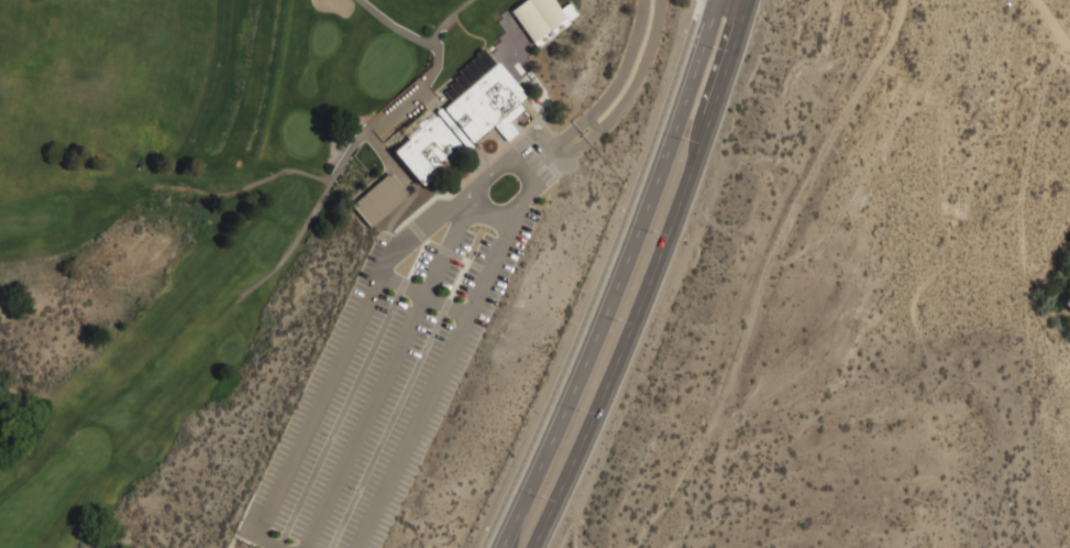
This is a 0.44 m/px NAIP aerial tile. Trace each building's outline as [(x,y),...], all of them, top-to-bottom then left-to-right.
[(509,11),(524,0),(554,0),(560,8),(571,0),(581,13),(570,21),(571,23),(538,48),(509,11)] [(424,185),(391,151),(407,138),(497,62),(528,96),(520,103),(523,109),(509,120),(518,131),(508,142),(493,127),(424,185)] [(408,196),(387,173),(351,205),(371,228),(408,196)]
